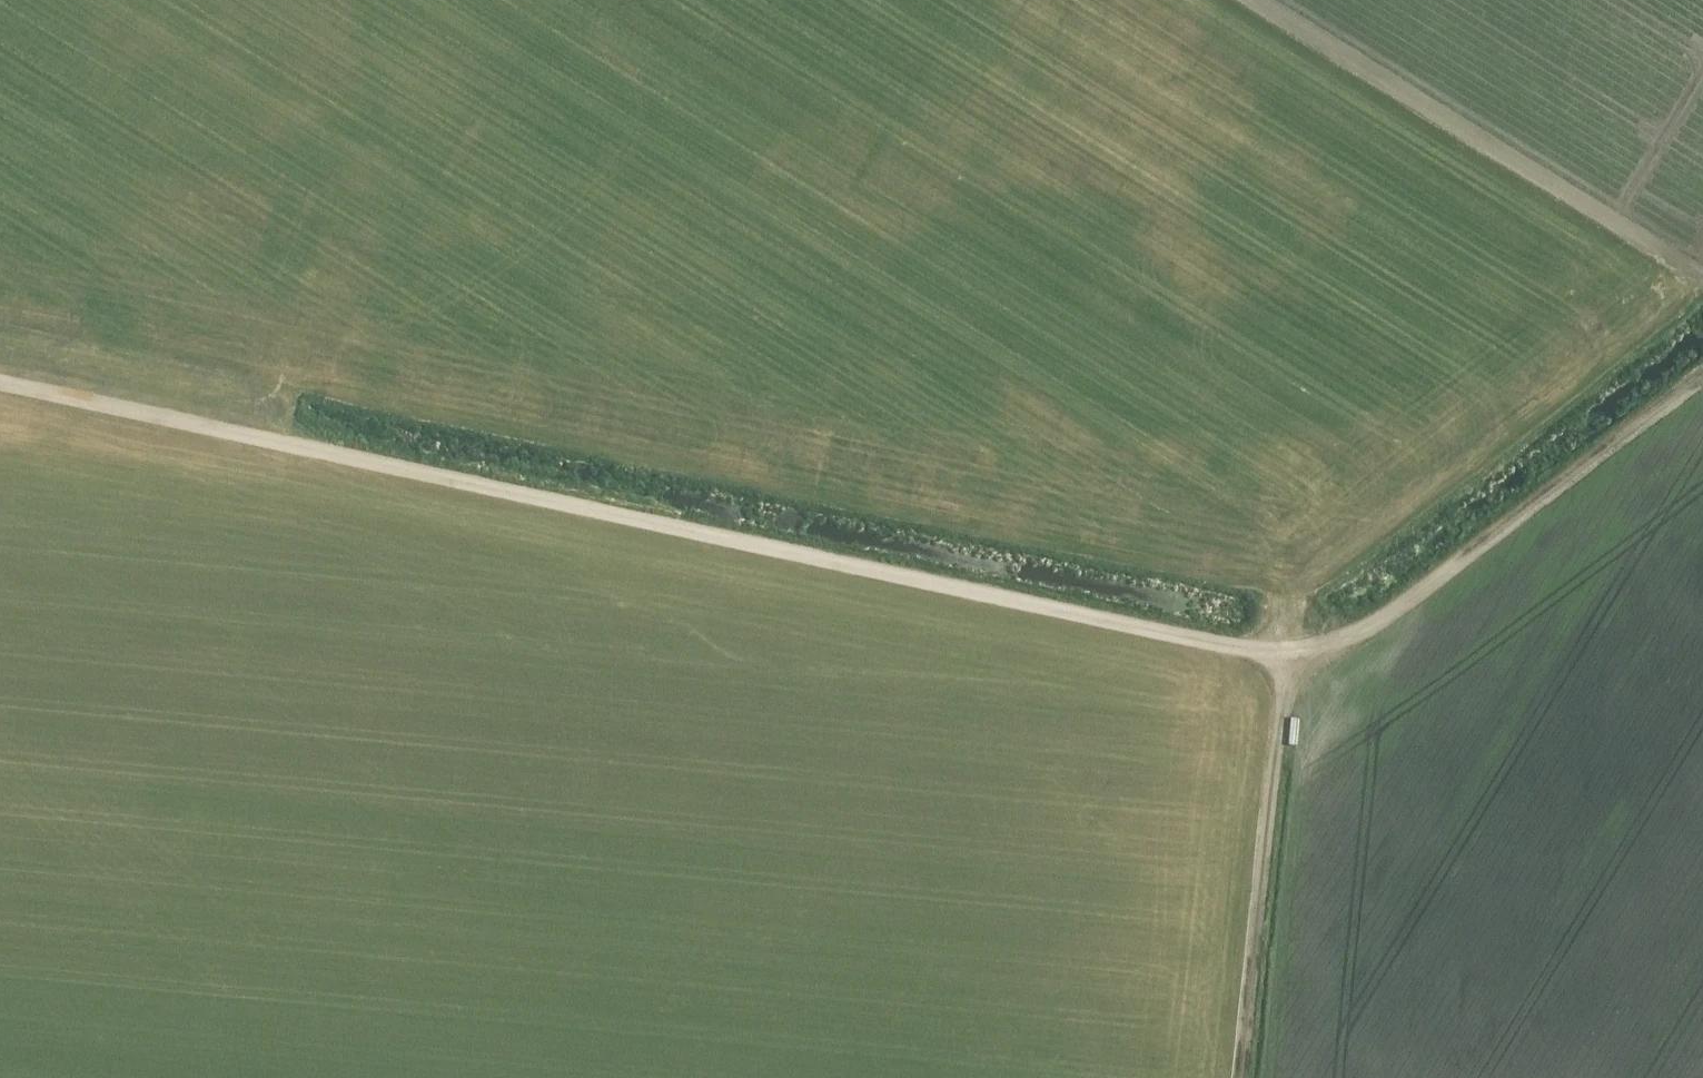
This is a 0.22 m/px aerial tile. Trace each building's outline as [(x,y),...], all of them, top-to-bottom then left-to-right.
[(110,395),(117,400),(133,379),(126,374),(110,395)]
